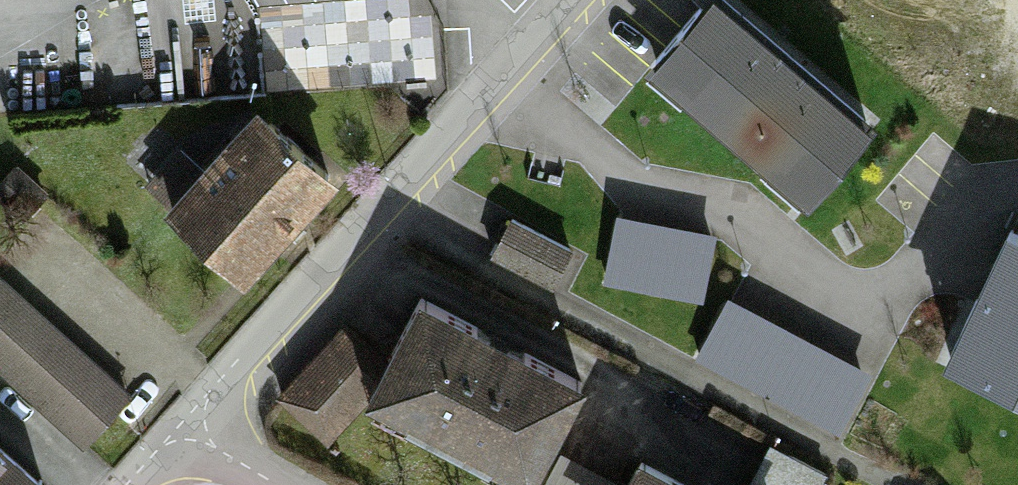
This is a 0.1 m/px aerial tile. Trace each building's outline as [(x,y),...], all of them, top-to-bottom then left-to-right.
[(432,5),(269,5),(269,78),(432,77),(432,5)] [(715,9),(657,78),(815,209),(873,140),(715,9)] [(259,129),(169,223),(244,294),(334,200),(259,129)] [(564,258),(512,229),(496,260),(548,288),(564,258)] [(1009,253),(953,375),(1017,406),(1017,257),(1009,253)] [(82,446),(125,397),(0,288),(0,373),(82,446)] [(375,413),(507,484),(550,484),(590,411),(426,321),(375,413)] [(860,387),(726,321),(704,366),(838,432),(860,387)] [(342,333),(285,401),(307,420),(364,352),(342,333)] [(757,484),(818,484),(819,484),(770,460),(757,484)] [(0,462),(0,484),(25,484),(0,462)] [(638,484),(658,484),(642,477),(638,484)]
